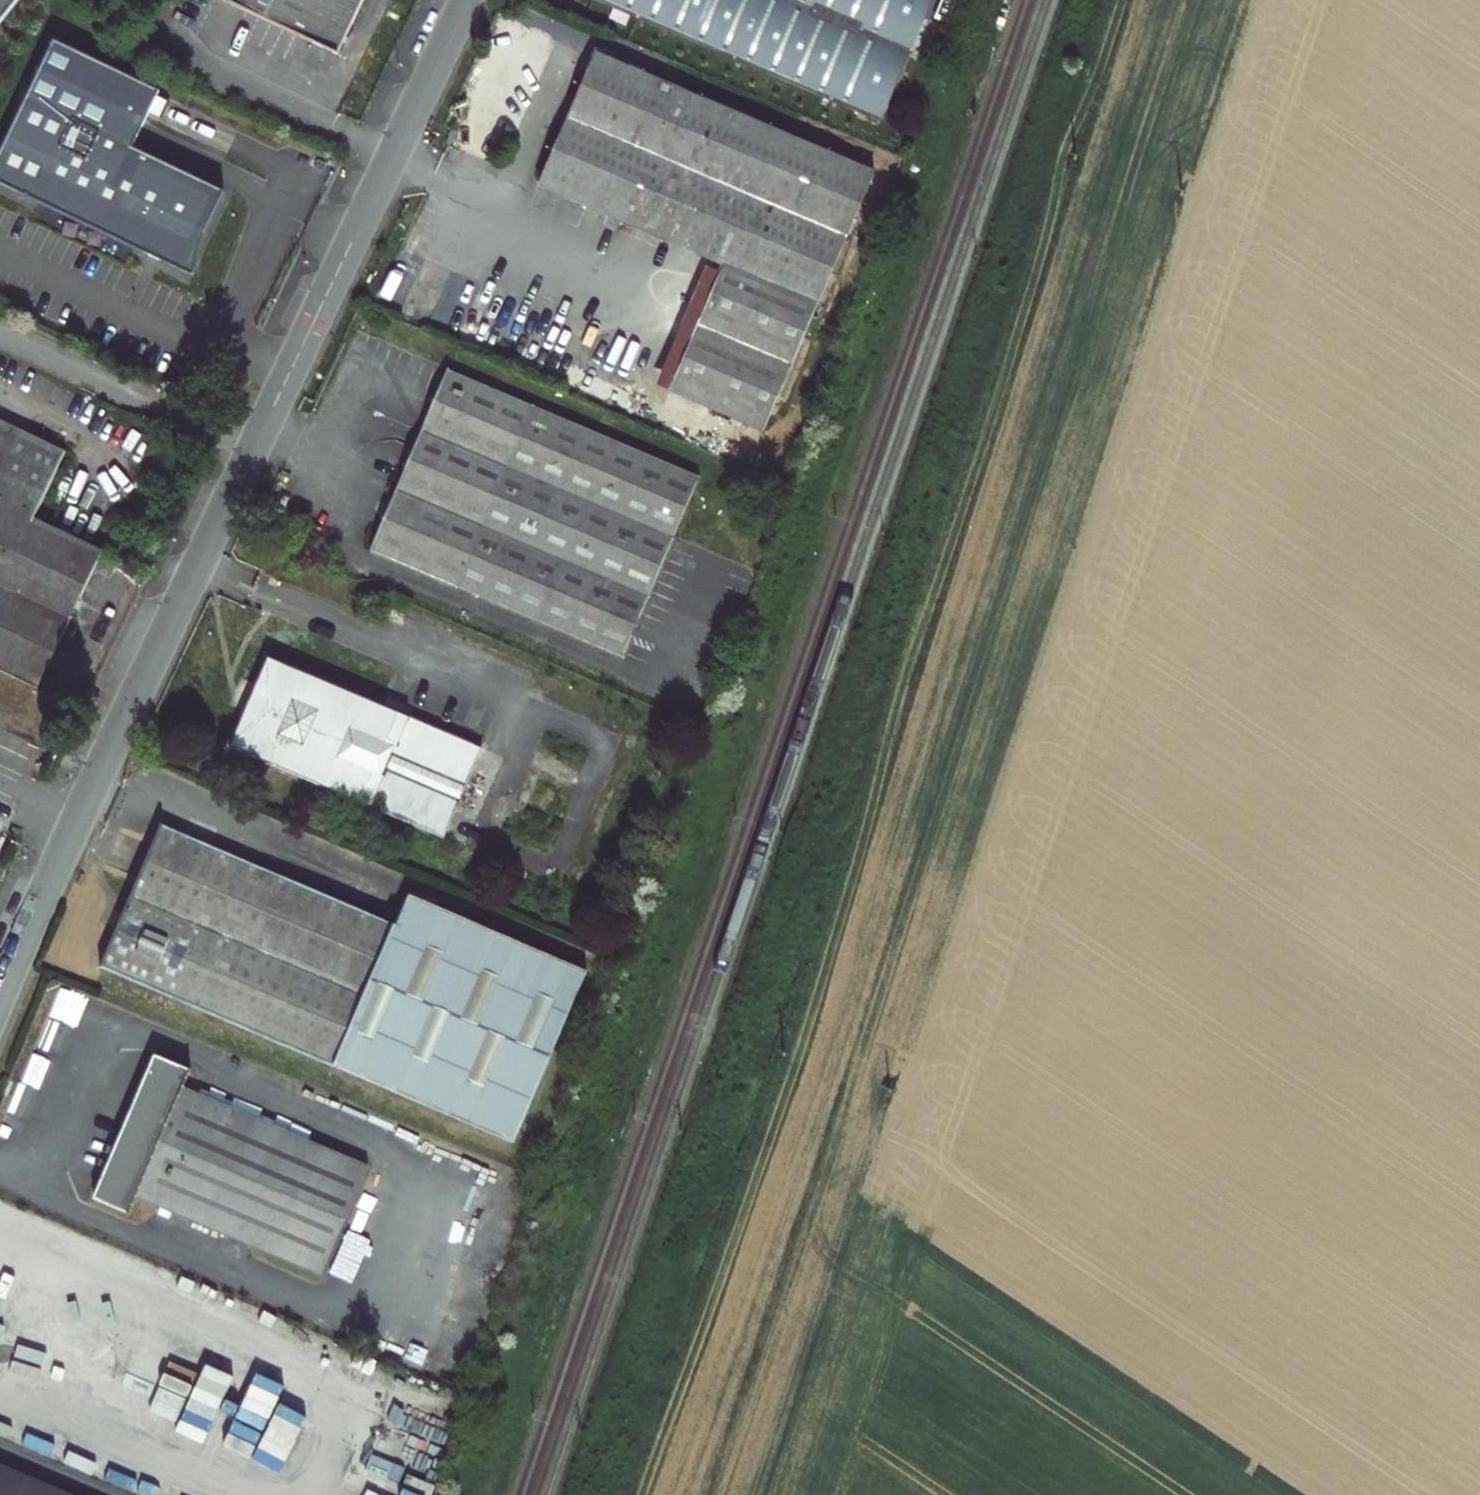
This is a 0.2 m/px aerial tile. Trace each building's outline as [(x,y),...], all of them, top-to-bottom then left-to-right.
[(18,0),(0,0),(0,23),(18,0)] [(336,55),(363,0),(221,0),(336,55)] [(881,120),(932,0),(596,0),(881,120)] [(0,156),(0,186),(193,279),(199,248),(224,194),(133,150),(160,94),(54,43),(0,156)] [(595,54),(541,180),(726,259),(668,393),(762,434),(874,173),(595,54)] [(698,477),(446,371),(370,551),(623,657),(698,477)] [(0,421),(0,671),(37,689),(102,552),(35,520),(66,453),(0,421)] [(482,748),(425,724),(384,707),(268,658),(231,747),(444,838),(482,748)] [(161,826),(121,920),(75,901),(57,941),(83,953),(94,925),(116,934),(102,967),(511,1139),(582,971),(406,896),(394,924),(161,826)] [(130,1215),(137,1197),(229,1237),(322,1275),(332,1253),(359,1190),(368,1166),(184,1088),(190,1071),(154,1056),(94,1200),(130,1215)] [(376,1197),(359,1190),(332,1253),(350,1260),(376,1197)] [(164,1421),(192,1430),(198,1411),(228,1421),(242,1383),(185,1363),(164,1421)] [(0,1464),(0,1494),(72,1494),(0,1464)]
